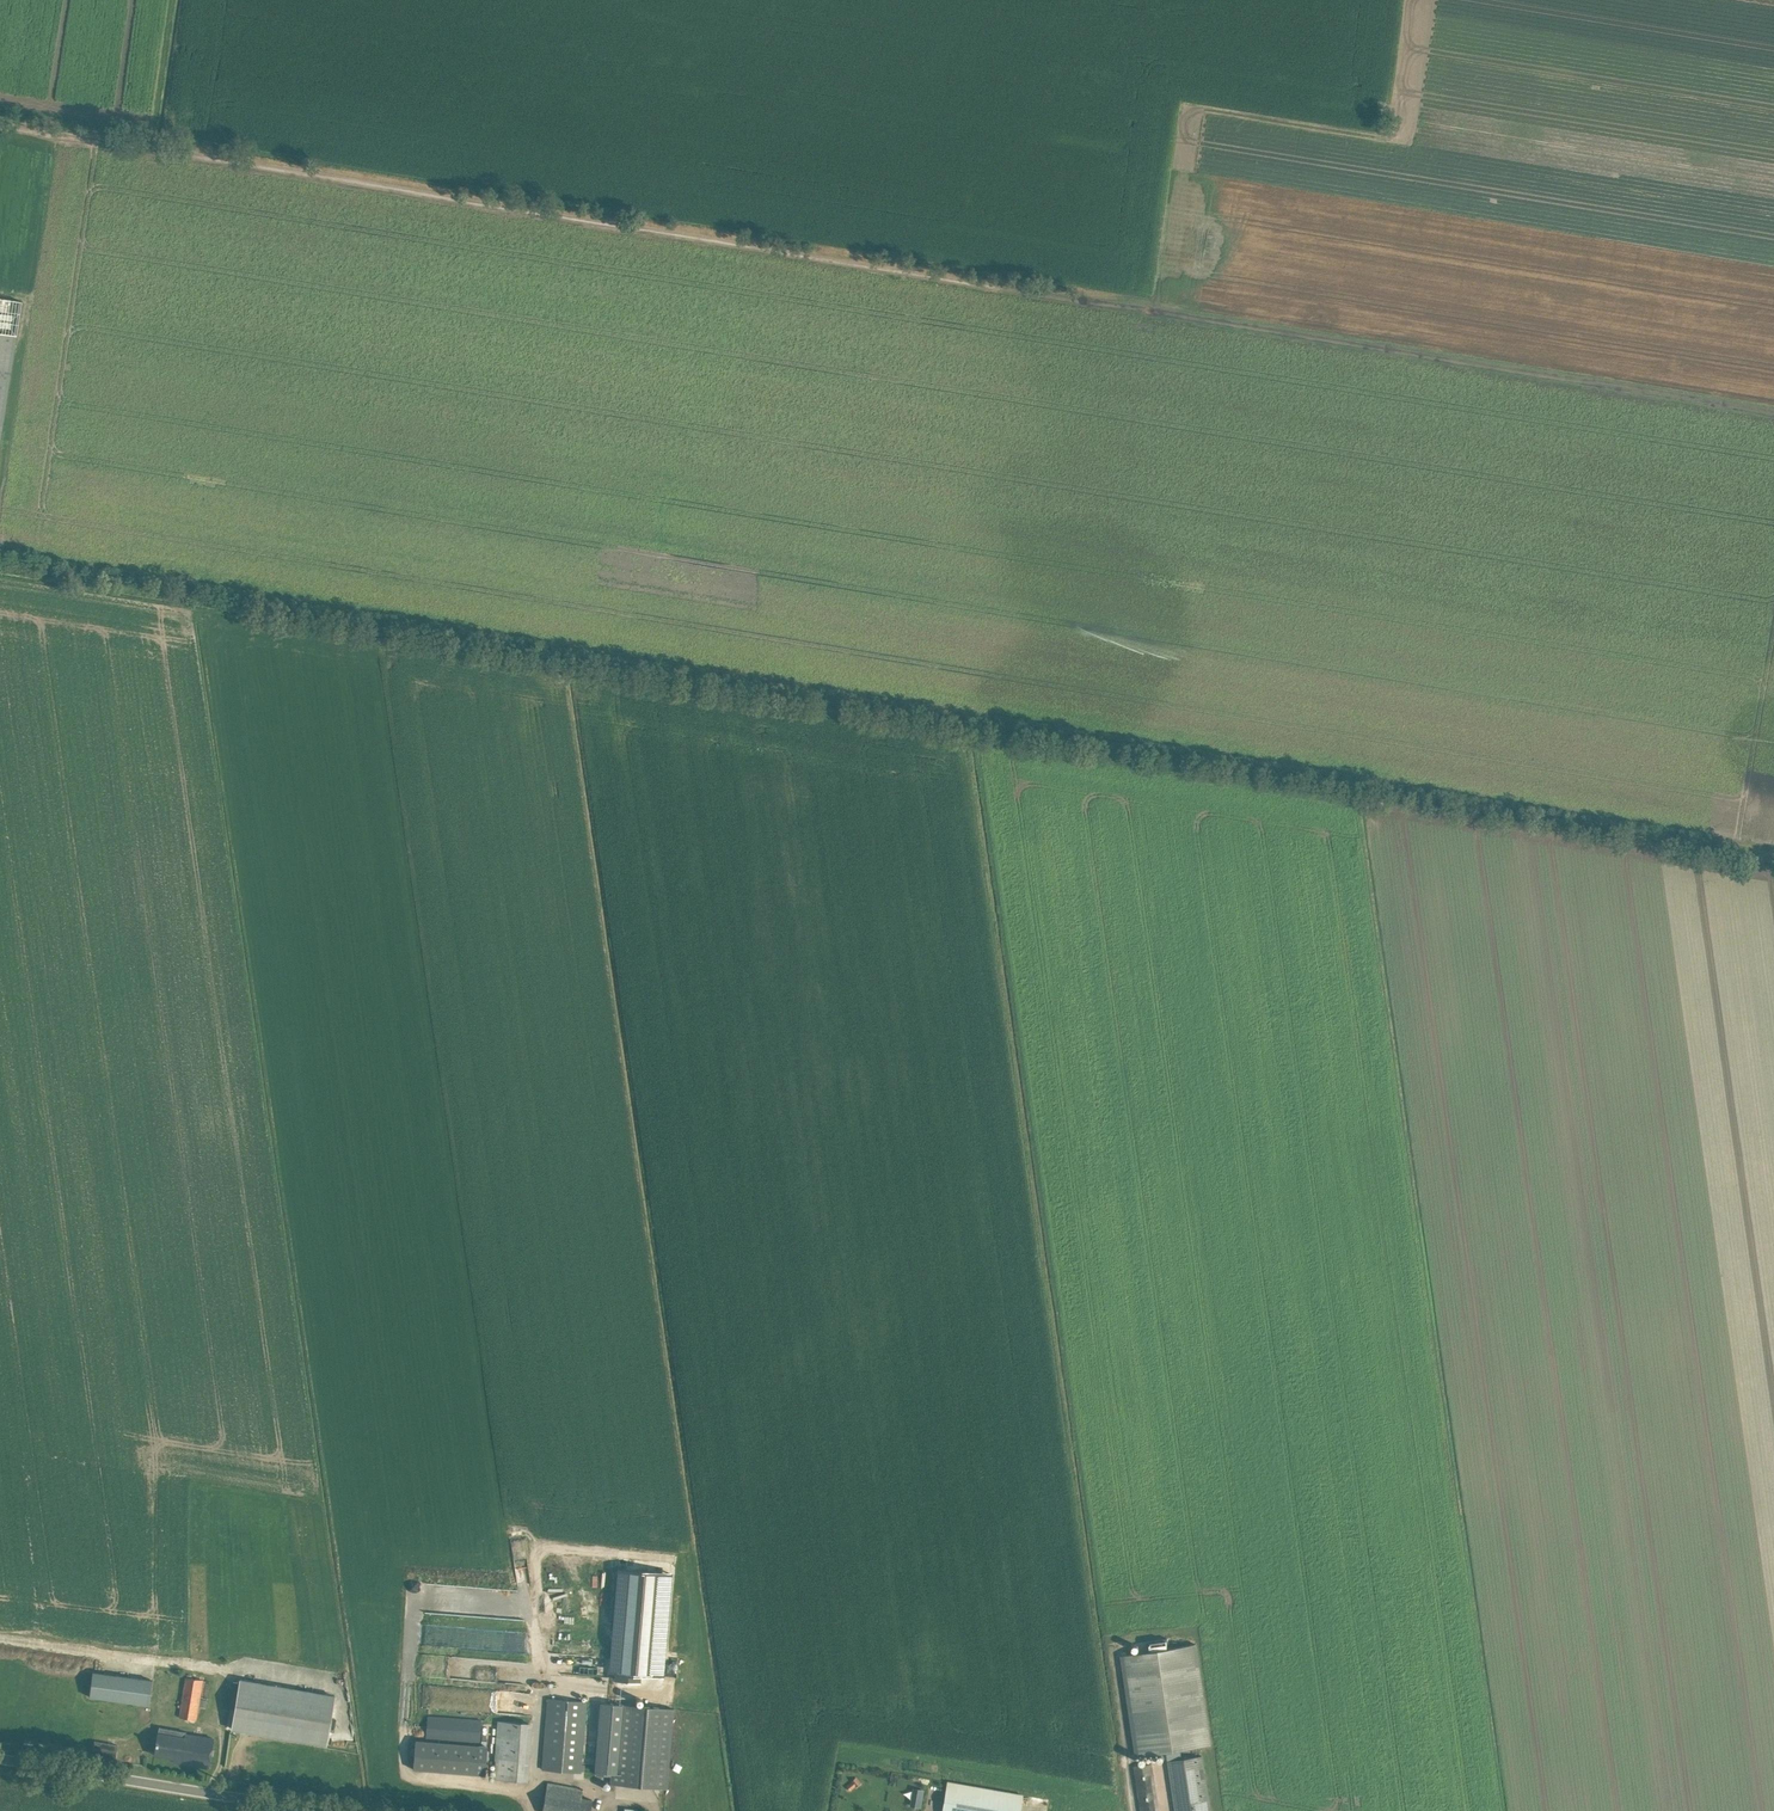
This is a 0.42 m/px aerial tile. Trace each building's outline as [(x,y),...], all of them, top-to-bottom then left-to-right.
[(15,335),(0,332),(0,439),(15,335)] [(616,1566),(610,1637),(617,1637),(614,1679),(640,1681),(641,1674),(661,1676),(670,1570),(616,1566)] [(1167,1749),(1169,1760),(1182,1758),(1180,1747),(1211,1742),(1196,1643),(1169,1647),(1168,1638),(1147,1641),(1149,1651),(1122,1655),(1136,1754),(1167,1749)] [(93,1671),(90,1696),(149,1705),(152,1680),(93,1671)] [(195,1720),(203,1680),(186,1677),(178,1717),(195,1720)] [(327,1744),(329,1732),(335,1695),(240,1679),(231,1728),(327,1744)] [(588,1701),(548,1698),(542,1769),(582,1773),(588,1701)] [(612,1776),(611,1784),(667,1788),(673,1708),(622,1704),(600,1702),(594,1771),(596,1772),(596,1775),(612,1776)] [(480,1742),(481,1720),(428,1716),(426,1738),(480,1742)] [(527,1781),(532,1723),(499,1721),(495,1779),(527,1781)] [(186,1734),(186,1732),(159,1727),(158,1733),(155,1755),(174,1758),(173,1761),(209,1767),(214,1738),(186,1734)] [(485,1774),(487,1746),(415,1740),(413,1769),(485,1774)] [(1202,1755),(1182,1758),(1169,1760),(1176,1810),(1210,1810),(1202,1755)] [(1152,1764),(1134,1766),(1141,1810),(1160,1810),(1152,1764)] [(856,1777),(851,1781),(855,1786),(860,1782),(856,1777)] [(1023,1794),(947,1781),(942,1810),(1020,1810),(1023,1794)] [(591,1808),(593,1800),(582,1798),(583,1789),(548,1782),(542,1810),(591,1810),(591,1808)] [(920,1807),(923,1788),(911,1786),(908,1805),(920,1807)]
